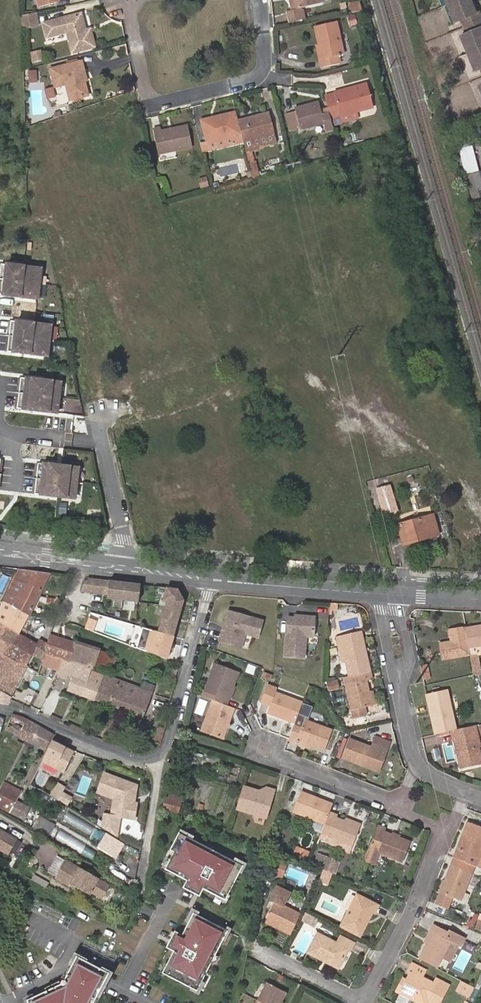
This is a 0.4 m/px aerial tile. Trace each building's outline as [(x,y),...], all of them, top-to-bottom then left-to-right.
[(299,9),(321,4),(320,0),(292,0),(295,10),(299,9)] [(445,8),(452,25),(459,22),(462,29),(480,22),(477,14),(473,16),(470,7),(467,0),(464,0),(445,8)] [(358,12),(362,11),(360,5),(355,7),(355,4),(349,6),(351,13),(355,12),(356,12),(358,12)] [(36,7),(22,10),(22,11),(22,22),(39,19),(36,7)] [(66,26),(71,48),(94,42),(89,24),(84,25),(80,8),(43,18),(46,31),(66,26)] [(302,20),(299,9),(295,10),(291,11),(285,13),(287,23),(302,20)] [(353,14),(346,16),(349,25),(356,23),(353,14)] [(462,29),(466,37),(458,40),(465,56),(480,50),(480,34),(480,30),(480,23),(480,22),(462,29)] [(323,50),(326,65),(327,71),(341,69),(339,62),(345,60),(336,23),(316,27),(321,51),(323,50)] [(28,51),(31,63),(42,60),(40,49),(28,51)] [(320,67),(326,65),(323,50),(321,51),(316,52),(320,67)] [(465,56),(472,74),(480,70),(480,73),(480,50),(465,56)] [(79,67),(83,66),(81,57),(49,64),(54,83),(64,80),(68,96),(87,92),(83,76),(82,76),(79,67)] [(37,83),(36,72),(29,72),(29,84),(37,83)] [(323,75),(325,83),(341,79),(339,72),(323,75)] [(335,95),(324,97),(328,110),(330,118),(341,115),(350,113),(357,111),(373,107),(367,84),(334,92),(335,95)] [(47,98),(55,96),(53,88),(45,91),(47,98)] [(325,130),(333,128),(330,118),(328,110),(320,112),(318,102),(294,108),(295,112),(299,129),(299,130),(323,124),(325,130)] [(201,119),(206,141),(231,135),(232,142),(242,139),(240,133),(237,120),(235,111),(201,119)] [(350,113),(341,115),(343,122),(359,118),(357,111),(350,113)] [(269,112),(237,120),(240,133),(242,139),(242,140),(244,150),(254,147),(254,145),(252,137),(273,132),(269,112)] [(295,112),(284,115),(288,132),(299,129),(295,112)] [(477,123),(466,127),(470,137),(480,133),(477,123)] [(160,126),(152,127),(157,152),(191,146),(186,124),(161,129),(160,126)] [(273,132),(252,137),(254,145),(276,140),(273,132)] [(206,141),(208,148),(232,142),(231,135),(206,141)] [(199,142),(200,149),(208,148),(206,141),(199,142)] [(459,150),(465,175),(480,172),(473,146),(471,141),(456,144),(458,150),(459,150)] [(251,177),(251,179),(252,178),(257,177),(255,167),(249,168),(251,177)] [(464,176),(470,192),(480,189),(480,174),(480,171),(480,172),(465,175),(464,176)] [(206,177),(198,179),(199,187),(208,185),(206,177)] [(1,264),(0,273),(0,294),(36,299),(40,268),(24,266),(1,264)] [(34,323),(11,321),(7,351),(46,356),(50,325),(34,323)] [(43,380),(21,378),(17,408),(56,413),(60,382),(43,380)] [(79,468),(39,464),(35,494),(75,499),(79,468)] [(390,485),(376,489),(383,514),(398,510),(390,485)] [(435,514),(398,525),(403,544),(440,534),(435,514)] [(28,616),(49,575),(18,570),(3,602),(28,616)] [(105,595),(107,582),(85,579),(85,582),(82,581),(79,592),(105,595)] [(136,603),(138,585),(107,582),(105,595),(105,599),(136,603)] [(173,637),(182,601),(175,590),(164,588),(161,601),(166,602),(158,633),(173,637)] [(28,616),(3,602),(0,608),(0,623),(10,629),(19,634),(28,616)] [(228,611),(219,640),(240,647),(245,633),(257,637),(262,621),(228,611)] [(295,621),(287,621),(283,659),(303,661),(304,648),(305,639),(312,640),(314,623),(304,622),(304,620),(295,619),(295,621)] [(465,648),(480,643),(480,623),(459,629),(465,648)] [(10,629),(2,625),(0,627),(0,640),(10,629)] [(439,664),(467,655),(465,648),(459,629),(458,627),(446,630),(450,643),(445,644),(434,647),(439,664)] [(3,655),(20,635),(19,634),(10,629),(0,640),(0,653),(3,655)] [(144,651),(150,631),(143,629),(137,649),(144,651)] [(450,643),(446,630),(441,632),(445,644),(450,643)] [(167,660),(173,637),(158,633),(150,631),(144,651),(167,660)] [(345,646),(350,677),(372,673),(366,642),(363,643),(362,634),(340,638),(342,647),(345,646)] [(41,667),(45,653),(46,646),(47,644),(39,640),(37,644),(20,635),(3,655),(25,668),(29,661),(41,667)] [(45,653),(63,660),(68,662),(74,644),(49,636),(47,644),(46,646),(45,653)] [(317,649),(317,641),(312,640),(305,639),(304,648),(317,649)] [(465,648),(467,655),(480,651),(480,643),(465,648)] [(74,644),(68,662),(90,669),(93,671),(94,670),(99,652),(74,644)] [(99,652),(94,670),(111,675),(116,657),(99,652)] [(8,706),(11,700),(27,669),(25,668),(3,655),(0,653),(0,703),(8,706)] [(47,669),(59,673),(63,660),(45,653),(41,667),(44,667),(43,669),(46,670),(47,669)] [(68,690),(94,700),(103,676),(90,671),(90,669),(68,662),(63,660),(59,673),(57,677),(65,680),(67,676),(72,678),(68,690)] [(213,692),(211,699),(213,699),(226,704),(236,672),(214,664),(204,690),(213,692)] [(253,673),(255,667),(248,664),(246,671),(253,673)] [(422,676),(429,674),(426,664),(419,666),(422,676)] [(262,671),(260,677),(270,681),(272,674),(262,671)] [(350,677),(346,678),(351,710),(366,707),(372,706),(370,695),(367,682),(373,680),(372,673),(350,677)] [(103,676),(94,700),(143,718),(152,694),(140,690),(103,676)] [(328,691),(339,689),(337,678),(325,681),(328,691)] [(142,682),(140,690),(152,694),(155,687),(142,682)] [(426,692),(434,732),(452,729),(455,728),(447,688),(426,692)] [(269,709),(273,696),(275,693),(265,689),(259,706),(269,709)] [(294,723),(300,706),(273,696),(269,709),(266,716),(282,722),(283,719),(294,723)] [(226,704),(213,699),(202,730),(223,737),(234,707),(226,704)] [(292,728),(300,731),(303,723),(304,720),(307,721),(311,710),(300,706),(294,723),(293,726),(292,728)] [(366,707),(351,710),(353,717),(368,715),(366,707)] [(5,729),(19,736),(27,721),(13,715),(5,729)] [(43,750),(52,733),(27,721),(19,736),(19,737),(43,750)] [(300,731),(292,728),(288,741),(287,743),(295,746),(296,744),(309,749),(323,753),(331,733),(303,723),(300,731)] [(474,725),(455,728),(452,729),(459,766),(480,762),(480,759),(474,725)] [(375,738),(372,746),(386,751),(389,744),(375,738)] [(378,757),(384,759),(386,751),(372,746),(371,749),(349,741),(343,759),(373,771),(378,757)] [(74,753),(51,742),(41,763),(63,775),(74,753)] [(452,746),(443,748),(445,762),(454,760),(452,746)] [(379,773),(384,759),(378,757),(373,771),(379,773)] [(105,775),(97,794),(114,801),(110,817),(119,819),(133,822),(136,806),(132,805),(133,799),(135,799),(137,788),(105,775)] [(197,809),(217,817),(229,787),(209,778),(197,809)] [(62,793),(65,788),(58,784),(50,797),(57,801),(62,793)] [(1,787),(0,789),(0,808),(10,813),(15,804),(18,796),(1,787)] [(257,794),(241,789),(240,792),(234,812),(262,822),(271,794),(264,791),(262,796),(257,794)] [(62,793),(57,801),(66,807),(71,798),(62,793)] [(178,816),(184,797),(170,793),(164,811),(178,816)] [(322,805),(324,803),(300,793),(299,796),(322,805)] [(329,813),(332,806),(324,803),(322,805),(299,796),(292,814),(325,826),(329,813)] [(15,804),(10,813),(18,818),(23,808),(15,804)] [(66,810),(61,820),(92,835),(96,826),(66,810)] [(337,816),(329,813),(325,826),(332,828),(328,839),(352,848),(360,828),(345,823),(335,819),(337,816)] [(119,819),(110,817),(103,815),(101,828),(115,837),(119,819)] [(46,839),(55,824),(43,818),(35,832),(46,839)] [(346,820),(345,823),(360,828),(361,825),(346,820)] [(453,856),(453,857),(473,864),(474,865),(480,847),(480,825),(467,820),(463,830),(466,831),(459,849),(457,847),(453,856)] [(325,826),(321,836),(328,839),(332,828),(325,826)] [(378,826),(364,861),(375,865),(380,852),(404,861),(411,843),(385,833),(386,829),(378,826)] [(61,828),(55,836),(80,853),(85,845),(61,828)] [(463,830),(457,847),(459,849),(466,831),(463,830)] [(6,854),(15,840),(0,831),(0,850),(6,854)] [(241,866),(177,833),(168,851),(172,853),(164,870),(186,882),(183,888),(199,897),(203,890),(223,901),(241,866)] [(126,846),(107,835),(99,849),(118,860),(126,846)] [(306,861),(309,853),(297,848),(294,856),(306,861)] [(319,853),(314,866),(321,869),(330,872),(336,875),(341,862),(319,853)] [(56,875),(64,860),(58,857),(49,871),(56,875)] [(473,864),(453,857),(439,892),(458,900),(473,864)] [(56,875),(55,877),(69,886),(70,883),(86,893),(90,891),(101,898),(108,885),(64,860),(56,875)] [(286,864),(282,862),(277,874),(282,875),(286,864)] [(330,872),(321,869),(317,880),(326,884),(330,872)] [(34,875),(30,880),(45,888),(48,883),(34,875)] [(262,921),(289,935),(298,917),(299,914),(281,906),(288,893),(275,887),(269,900),(271,901),(262,921)] [(337,929),(357,939),(365,925),(363,924),(364,921),(366,922),(370,914),(372,915),(376,907),(354,896),(337,929)] [(36,898),(30,909),(66,928),(72,917),(36,898)] [(307,922),(310,915),(301,910),(299,914),(298,917),(307,922)] [(226,931),(192,914),(181,935),(173,931),(164,948),(172,952),(161,974),(196,992),(226,931)] [(426,945),(418,961),(437,970),(442,958),(450,942),(458,945),(460,947),(465,937),(449,930),(448,932),(433,925),(430,933),(432,934),(426,945)] [(345,950),(348,951),(352,943),(339,937),(336,943),(317,934),(307,953),(323,961),(323,959),(337,965),(345,950)] [(450,942),(442,958),(450,962),(458,945),(450,942)] [(339,969),(348,951),(345,950),(337,965),(323,959),(323,961),(339,969)] [(29,1002),(95,1002),(104,984),(110,973),(77,957),(72,967),(63,984),(28,1001),(29,1002)] [(410,999),(417,1002),(426,1002),(427,1001),(430,1002),(437,1002),(446,985),(435,979),(433,984),(420,978),(424,972),(410,965),(406,973),(409,974),(404,984),(401,983),(397,993),(400,994),(410,999)] [(467,996),(471,987),(459,981),(455,990),(467,996)] [(278,1002),(283,994),(264,984),(255,1001),(259,1002),(278,1002)] [(408,1002),(410,999),(400,994),(398,998),(408,1002)]
